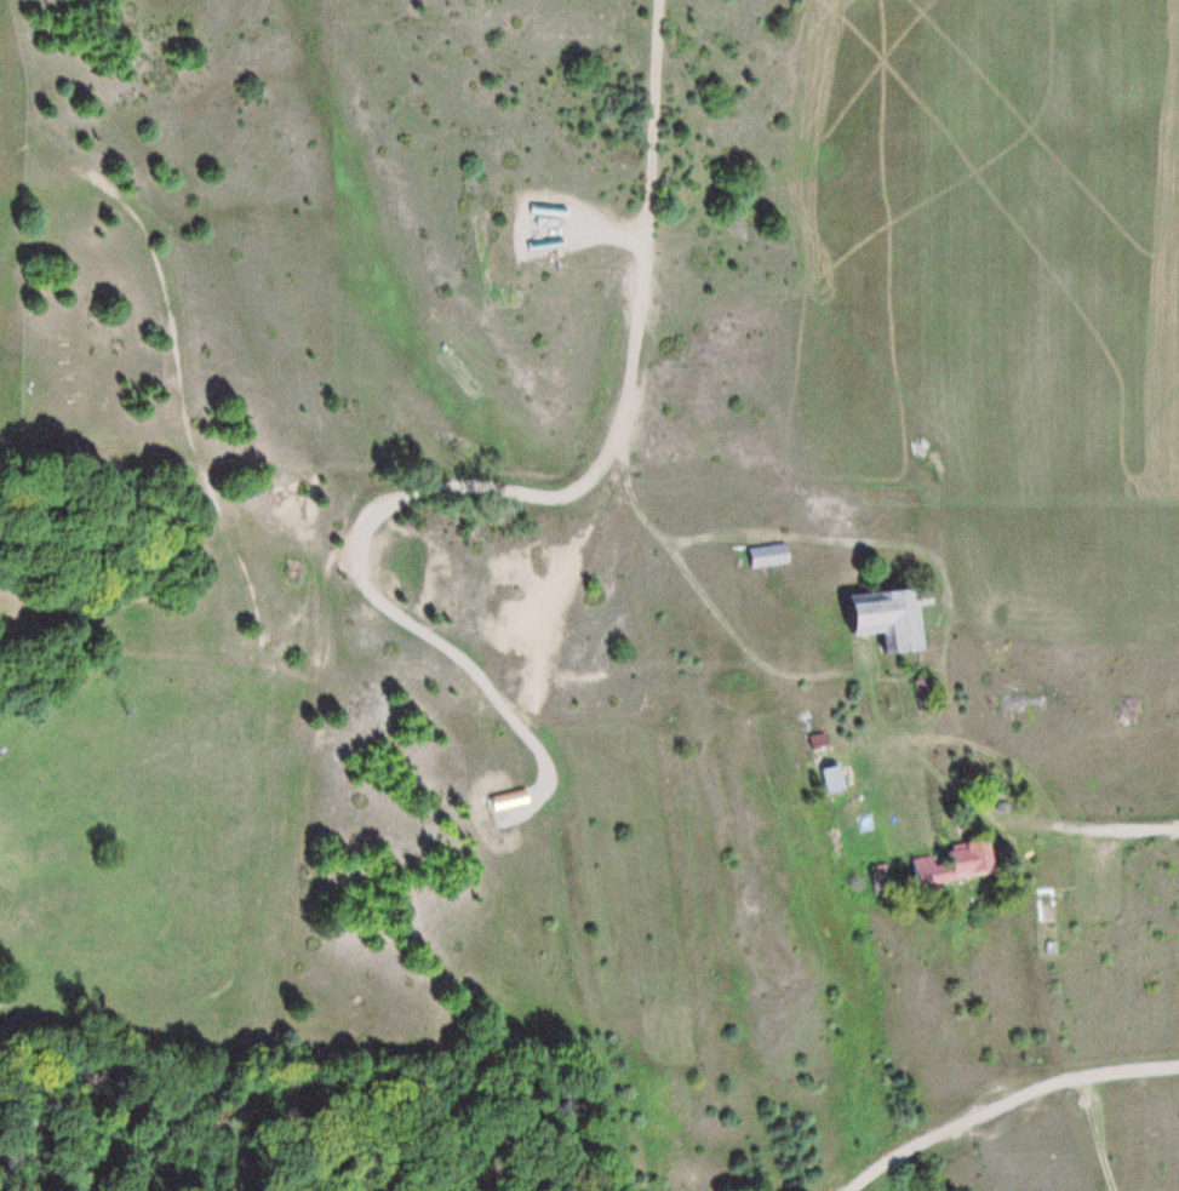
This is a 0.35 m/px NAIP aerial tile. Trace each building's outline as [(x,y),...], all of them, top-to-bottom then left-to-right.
[(791,564),(791,545),(751,545),(751,564),(791,564)] [(889,651),(926,648),(921,595),(931,595),(930,586),(852,593),(855,633),(887,630),(889,651)]
